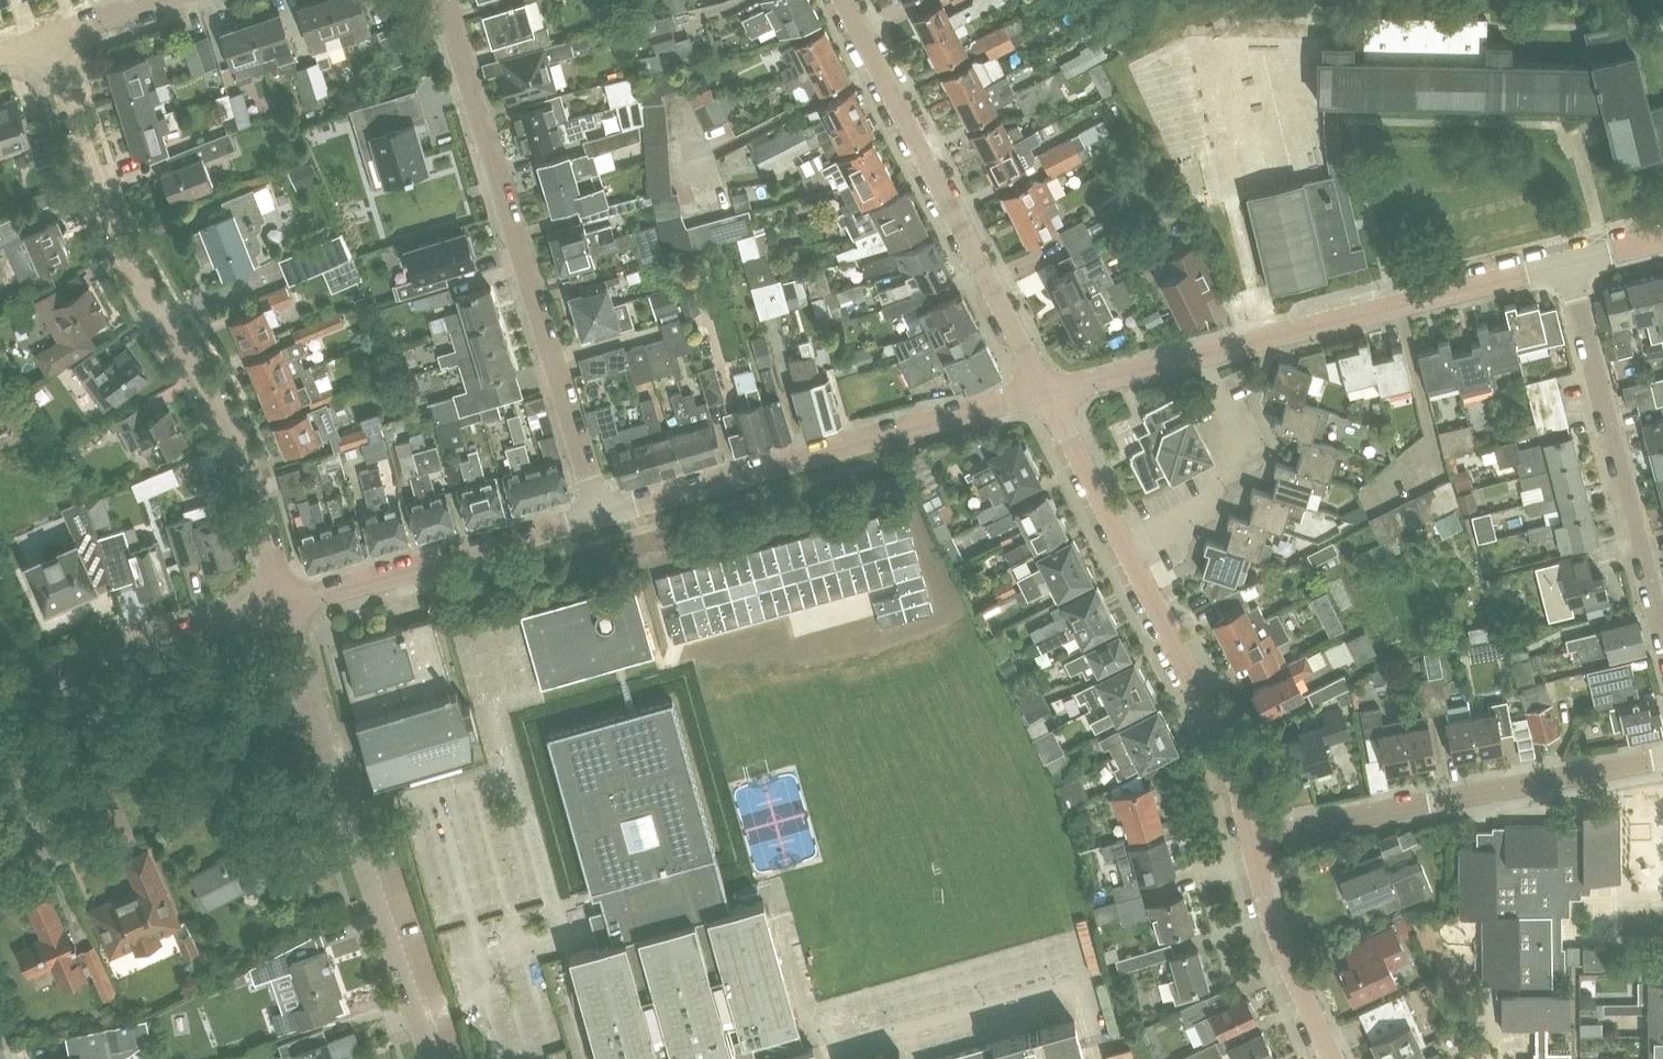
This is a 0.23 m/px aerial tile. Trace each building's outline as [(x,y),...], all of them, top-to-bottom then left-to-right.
[(342,43),(328,0),(311,0),(298,5),(313,53),(315,52),(317,61),(306,64),(316,95),(329,91),(321,67),(332,64),(328,54),(330,53),(328,48),(342,43)] [(342,43),(371,34),(360,0),(328,0),(342,43)] [(534,31),(525,0),(514,3),(513,2),(507,3),(508,5),(504,7),(483,13),(492,44),(514,37),(518,52),(553,43),(548,27),(534,31)] [(664,1),(667,11),(687,8),(684,0),(667,0),(664,1)] [(811,1),(810,0),(762,0),(767,9),(743,21),(747,30),(769,18),(811,1)] [(913,16),(926,41),(954,27),(964,22),(1008,0),(972,0),(973,2),(948,15),(941,2),(913,16)] [(820,19),(811,1),(769,18),(747,30),(752,38),(775,25),(780,34),(803,26),(819,21),(821,20),(820,18),(820,19)] [(672,10),(642,18),(645,32),(649,31),(656,52),(661,68),(696,60),(694,50),(690,35),(676,40),(671,25),(675,24),(672,10)] [(266,13),(249,19),(260,55),(265,69),(279,64),(281,69),(284,68),(286,74),(291,77),(295,75),(303,100),(316,95),(306,64),(294,68),(294,65),(296,65),(278,11),(267,15),(266,13)] [(1007,36),(1019,30),(1023,28),(1016,13),(977,33),(984,48),(1007,36)] [(1091,14),(1076,22),(1082,32),(1097,24),(1091,14)] [(1248,195),(1269,281),(1271,288),(1325,275),(1324,273),(1365,262),(1361,246),(1357,229),(1355,220),(1346,186),(1338,138),(1338,127),(1337,117),(1337,101),(1604,105),(1605,110),(1607,118),(1599,123),(1604,131),(1610,129),(1611,136),(1617,157),(1659,147),(1658,138),(1662,137),(1662,105),(1650,108),(1635,49),(1634,49),(1627,21),(1586,31),(1594,60),(1592,61),(1593,64),(1512,62),(1512,43),(1486,43),(1486,62),(1485,62),(1486,18),(1364,16),(1363,59),(1352,59),(1352,45),(1323,45),(1323,54),(1319,54),(1319,79),(1319,100),(1326,100),(1326,116),(1326,137),(1330,159),(1332,176),(1302,183),(1302,182),(1248,195)] [(246,59),(260,55),(249,19),(233,24),(233,26),(220,30),(236,78),(250,73),(246,59)] [(392,62),(404,56),(387,21),(374,28),(392,62)] [(954,27),(926,41),(938,65),(966,51),(962,43),(958,35),(968,30),(964,22),(954,27)] [(836,51),(831,42),(824,28),(784,48),(782,50),(782,53),(782,56),(784,58),(786,59),(789,60),(791,60),(793,63),(781,69),(785,77),(808,66),(836,51)] [(1023,28),(1019,30),(1007,36),(984,48),(989,57),(1028,37),(1023,28)] [(193,39),(203,68),(205,76),(217,72),(206,35),(193,39)] [(723,36),(713,38),(716,55),(726,53),(723,36)] [(191,72),(203,68),(193,39),(182,43),(191,72)] [(518,52),(510,55),(513,68),(500,72),(509,102),(555,88),(546,60),(573,52),(569,39),(553,43),(518,52)] [(1080,52),(1088,66),(1108,55),(1098,39),(1079,50),(1080,52)] [(849,77),(836,51),(808,66),(785,77),(790,87),(799,83),(804,85),(810,96),(822,91),(849,77)] [(107,68),(111,80),(109,81),(114,96),(116,95),(116,96),(155,84),(164,81),(177,77),(170,55),(160,58),(159,52),(107,68)] [(656,52),(636,55),(638,73),(661,68),(656,52)] [(943,75),(943,76),(955,99),(994,80),(984,61),(975,59),(971,61),(943,75)] [(676,68),(664,71),(674,91),(685,89),(676,68)] [(663,94),(674,91),(664,71),(653,74),(663,94)] [(1019,103),(1055,84),(1049,73),(1013,91),(1019,103)] [(644,101),(665,101),(663,94),(653,74),(643,76),(644,101)] [(640,75),(605,84),(610,106),(641,98),(640,75)] [(994,80),(955,99),(968,124),(996,110),(994,105),(1004,100),(994,80)] [(164,81),(155,84),(116,96),(120,109),(119,110),(123,124),(125,123),(125,125),(156,114),(152,101),(169,95),(164,81)] [(1060,94),(1055,84),(1019,103),(1023,112),(1060,94)] [(854,91),(852,87),(836,95),(817,105),(822,117),(801,128),(798,123),(781,132),(788,146),(863,108),(859,101),(860,98),(857,92),(854,91)] [(228,95),(233,113),(238,127),(253,121),(243,90),(228,95)] [(520,132),(568,119),(562,98),(514,112),(520,132)] [(718,98),(707,103),(717,124),(728,119),(718,98)] [(2,150),(29,141),(15,99),(0,104),(0,143),(2,150)] [(413,174),(428,170),(414,124),(404,127),(395,99),(362,109),(385,184),(413,176),(413,174)] [(629,128),(634,126),(640,124),(643,123),(640,100),(622,105),(629,128)] [(644,101),(645,113),(666,113),(665,101),(644,101)] [(705,129),(717,124),(707,103),(696,108),(705,129)] [(826,154),(858,138),(874,130),(872,127),(875,126),(869,115),(866,116),(863,108),(788,146),(781,132),(750,148),(761,168),(777,160),(777,161),(792,154),(793,156),(820,142),(826,154)] [(156,114),(125,125),(129,138),(128,139),(132,153),(134,152),(135,154),(144,151),(148,164),(169,155),(161,129),(178,124),(173,109),(156,114)] [(564,141),(577,137),(575,131),(596,124),(592,112),(568,119),(520,132),(525,152),(564,141)] [(233,113),(221,118),(228,130),(238,127),(233,113)] [(667,125),(666,113),(645,113),(646,125),(667,125)] [(1000,118),(991,121),(971,132),(984,156),(1024,136),(1018,124),(1006,130),(1000,118)] [(44,122),(25,128),(29,141),(44,136),(48,135),(44,122)] [(570,157),(570,155),(538,164),(545,189),(577,180),(600,173),(594,154),(640,140),(640,124),(634,126),(629,128),(584,141),(587,152),(570,157)] [(647,138),(668,139),(667,125),(646,125),(647,138)] [(1036,150),(1044,167),(1084,146),(1076,130),(1036,150)] [(1033,131),(1024,136),(984,156),(996,181),(1016,171),(1024,166),(1030,163),(1033,155),(1028,146),(1038,141),(1033,131)] [(191,161),(160,174),(171,202),(213,185),(203,162),(228,152),(221,135),(186,149),(191,161)] [(647,138),(647,152),(669,152),(668,139),(647,138)] [(838,187),(884,164),(872,140),(856,148),(821,166),(827,176),(832,174),(838,187)] [(1087,153),(1084,146),(1044,167),(1047,173),(1087,153)] [(670,166),(669,152),(647,152),(648,165),(670,166)] [(311,159),(294,166),(304,188),(319,181),(311,159)] [(896,187),(884,164),(838,187),(846,202),(841,204),(844,210),(845,212),(853,212),(858,209),(857,207),(896,187)] [(670,166),(648,165),(649,179),(671,179),(670,166)] [(1035,177),(1022,184),(1003,194),(1015,218),(1043,204),(1054,197),(1044,178),(1042,179),(1035,177)] [(650,194),(653,194),(672,194),(671,179),(649,179),(650,194)] [(577,180),(545,189),(553,214),(578,207),(579,213),(609,204),(603,184),(581,191),(577,180)] [(747,189),(731,194),(736,211),(752,206),(747,189)] [(45,190),(31,194),(36,206),(49,202),(45,190)] [(879,226),(917,209),(908,190),(880,204),(856,217),(853,212),(845,212),(844,210),(835,215),(840,225),(846,222),(854,238),(879,226)] [(201,262),(214,257),(216,256),(217,259),(219,258),(226,274),(258,261),(251,245),(259,242),(252,223),(264,219),(253,191),(224,202),(229,215),(226,216),(226,213),(219,210),(211,214),(207,220),(209,223),(203,225),(205,230),(191,236),(201,262)] [(672,194),(653,194),(656,208),(679,203),(677,193),(672,194)] [(643,194),(621,200),(624,210),(625,214),(647,207),(643,194)] [(1054,197),(1043,204),(1015,218),(1028,242),(1056,228),(1052,220),(1049,215),(1061,209),(1054,197)] [(679,203),(656,208),(658,220),(681,214),(679,203)] [(917,209),(879,226),(854,238),(857,245),(844,249),(846,258),(889,246),(907,237),(927,227),(917,209)] [(742,235),(752,233),(764,230),(763,226),(754,228),(750,211),(737,214),(742,235)] [(0,220),(0,244),(9,240),(17,257),(30,251),(31,252),(38,267),(38,269),(40,269),(48,265),(67,257),(57,233),(61,231),(56,220),(47,225),(42,214),(22,223),(18,213),(0,220)] [(681,214),(658,220),(659,223),(666,257),(691,250),(684,226),(681,214)] [(737,214),(723,217),(729,239),(739,236),(742,235),(737,214)] [(729,239),(723,217),(710,220),(717,242),(729,239)] [(1067,227),(1059,231),(1066,245),(1091,233),(1084,218),(1067,227)] [(703,246),(717,242),(710,220),(697,223),(703,246)] [(556,245),(558,253),(614,236),(610,224),(585,231),(582,222),(549,232),(553,246),(556,245)] [(643,263),(666,257),(659,223),(633,230),(643,263)] [(703,246),(697,223),(684,226),(691,250),(703,246)] [(415,278),(395,284),(399,298),(448,283),(444,271),(447,270),(456,267),(474,262),(473,256),(475,255),(469,235),(467,236),(465,230),(406,247),(415,278)] [(764,230),(752,233),(742,235),(739,236),(746,261),(770,254),(764,230)] [(628,232),(614,236),(558,253),(560,259),(557,260),(562,275),(595,265),(592,254),(631,243),(628,232)] [(326,240),(309,247),(319,272),(336,265),(340,263),(354,257),(344,233),(326,240)] [(1066,245),(1071,254),(1072,256),(1096,244),(1091,233),(1066,245)] [(903,271),(941,256),(933,239),(912,246),(860,266),(864,276),(899,262),(903,271)] [(1072,256),(1078,266),(1102,254),(1096,244),(1072,256)] [(1208,307),(1203,295),(1215,290),(1193,246),(1168,258),(1176,274),(1162,281),(1182,320),(1208,307)] [(952,277),(941,256),(903,271),(907,282),(880,293),(883,302),(913,291),(952,277)] [(354,257),(340,263),(349,283),(362,277),(354,257)] [(774,279),(768,258),(747,264),(753,285),(774,279)] [(823,265),(804,271),(812,296),(831,290),(823,265)] [(638,268),(626,272),(629,282),(641,278),(638,268)] [(1081,285),(1079,280),(1073,268),(1047,281),(1061,308),(1100,289),(1094,278),(1081,285)] [(1647,278),(1662,339),(1662,341),(1662,275),(1647,278)] [(570,295),(576,316),(613,305),(607,283),(620,279),(618,276),(580,287),(581,292),(570,295)] [(802,276),(784,281),(790,302),(808,297),(802,276)] [(1123,278),(1108,285),(1118,306),(1133,299),(1123,278)] [(1647,278),(1626,284),(1636,323),(1647,320),(1652,341),(1662,339),(1647,278)] [(752,288),(760,314),(785,307),(777,280),(752,288)] [(1625,325),(1636,323),(1626,284),(1604,289),(1621,356),(1632,353),(1625,325)] [(35,299),(43,313),(60,340),(36,354),(47,373),(71,359),(66,350),(90,335),(86,328),(105,318),(88,286),(67,298),(60,285),(35,299)] [(285,286),(275,290),(258,297),(263,308),(231,322),(242,348),(274,334),(269,321),(278,318),(275,310),(292,303),(285,286)] [(450,331),(466,326),(500,315),(492,286),(457,296),(461,309),(444,314),(450,331)] [(452,299),(448,288),(415,298),(419,309),(452,299)] [(671,289),(649,295),(655,317),(677,311),(671,289)] [(694,289),(678,294),(685,315),(701,310),(694,289)] [(1100,289),(1061,308),(1075,336),(1113,316),(1100,289)] [(837,291),(811,299),(818,321),(819,326),(845,318),(840,300),(837,291)] [(929,303),(924,291),(908,297),(882,308),(887,321),(912,310),(929,303)] [(913,337),(969,309),(960,292),(920,311),(924,321),(909,329),(913,337)] [(1505,305),(1510,324),(1518,353),(1549,346),(1538,303),(1517,308),(1515,303),(1505,305)] [(618,319),(613,305),(576,316),(582,336),(594,332),(595,338),(634,326),(631,315),(618,319)] [(1158,308),(1143,315),(1149,327),(1163,320),(1158,308)] [(977,325),(969,309),(913,337),(892,341),(902,361),(977,325)] [(307,351),(303,341),(344,324),(339,313),(293,332),(297,341),(248,361),(258,387),(305,368),(299,354),(307,351)] [(441,365),(447,363),(474,355),(509,344),(500,315),(466,326),(450,331),(455,348),(437,353),(441,365)] [(660,322),(664,337),(674,371),(681,369),(677,353),(691,349),(681,316),(660,322)] [(1477,326),(1481,342),(1490,373),(1521,365),(1518,353),(1510,324),(1490,329),(1488,323),(1477,326)] [(947,375),(956,393),(1002,372),(1000,369),(986,343),(987,343),(977,325),(902,361),(898,362),(910,385),(947,367),(951,373),(947,375)] [(766,334),(751,338),(759,367),(774,362),(766,334)] [(664,337),(646,342),(656,376),(674,371),(664,337)] [(798,342),(802,355),(823,427),(841,422),(839,413),(828,377),(819,379),(808,339),(798,342)] [(1429,395),(1460,387),(1453,355),(1449,339),(1439,342),(1441,347),(1419,353),(1429,395)] [(1326,362),(1330,378),(1345,382),(1346,387),(1363,382),(1366,395),(1381,392),(1373,359),(1368,340),(1358,343),(1359,348),(1338,353),(1339,359),(1326,362)] [(635,382),(656,376),(646,342),(625,349),(635,382)] [(1473,350),(1453,355),(1460,387),(1463,397),(1494,389),(1490,373),(1481,342),(1472,344),(1473,350)] [(480,409),(498,404),(503,402),(496,378),(517,372),(509,344),(474,355),(447,363),(448,364),(458,361),(466,389),(452,393),(459,415),(480,409)] [(1393,354),(1373,359),(1381,392),(1381,393),(1413,385),(1403,345),(1392,348),(1393,354)] [(97,356),(93,351),(72,366),(104,409),(116,400),(146,377),(125,349),(103,365),(97,356)] [(853,349),(832,355),(838,374),(859,368),(853,349)] [(587,380),(602,375),(611,373),(604,350),(581,357),(587,380)] [(1264,393),(1288,400),(1302,404),(1303,403),(1312,373),(1330,378),(1326,362),(1324,351),(1300,357),(1297,367),(1279,362),(1272,383),(1267,382),(1264,393)] [(735,452),(775,440),(763,402),(750,355),(743,357),(747,369),(733,373),(738,391),(747,388),(752,405),(724,414),(725,418),(735,452)] [(823,427),(802,355),(789,359),(796,386),(791,387),(804,433),(823,427)] [(709,404),(725,399),(715,364),(699,368),(709,404)] [(311,405),(322,401),(335,396),(331,386),(319,391),(309,366),(305,368),(258,387),(269,413),(308,397),(311,405)] [(771,400),(763,402),(775,440),(791,436),(787,420),(772,366),(762,369),(771,400)] [(1529,397),(1560,389),(1557,376),(1526,384),(1529,397)] [(1632,404),(1654,398),(1652,391),(1650,382),(1628,387),(1632,404)] [(1652,391),(1654,398),(1656,405),(1662,404),(1662,388),(1652,391)] [(1563,401),(1560,389),(1529,397),(1532,409),(1563,401)] [(671,429),(682,467),(701,461),(685,401),(682,390),(672,393),(681,426),(671,429)] [(1127,454),(1134,467),(1146,489),(1160,482),(1157,476),(1165,472),(1168,478),(1208,457),(1187,418),(1168,428),(1163,419),(1183,409),(1175,395),(1140,414),(1148,429),(1143,446),(1127,454)] [(537,412),(541,427),(551,424),(546,409),(546,408),(543,398),(542,396),(524,401),(528,414),(537,412)] [(642,400),(652,434),(663,472),(682,467),(671,429),(663,431),(653,397),(642,400)] [(696,398),(685,401),(701,461),(723,455),(708,401),(697,404),(696,398)] [(1330,411),(1303,403),(1302,404),(1288,400),(1282,419),(1276,418),(1273,428),(1300,436),(1311,439),(1320,442),(1330,411)] [(1566,414),(1563,401),(1532,409),(1535,421),(1566,414)] [(480,409),(483,419),(484,422),(502,417),(498,404),(480,409)] [(1643,423),(1649,449),(1662,446),(1662,404),(1640,410),(1643,423)] [(167,410),(148,421),(140,406),(108,423),(113,432),(120,428),(132,449),(143,443),(151,459),(184,441),(167,410)] [(460,426),(483,419),(480,409),(459,415),(457,416),(460,426)] [(380,423),(383,422),(380,411),(359,417),(362,428),(338,435),(337,429),(330,431),(335,449),(384,435),(380,423)] [(286,453),(326,436),(321,423),(313,426),(307,412),(274,426),(286,453)] [(380,423),(384,435),(386,441),(396,438),(395,432),(410,427),(407,414),(383,422),(380,423)] [(610,447),(621,483),(621,484),(663,472),(652,434),(622,442),(614,414),(598,418),(607,448),(610,447)] [(1535,421),(1538,434),(1538,435),(1570,427),(1566,414),(1535,421)] [(441,442),(443,449),(464,442),(460,426),(457,416),(435,422),(441,442)] [(511,429),(514,439),(523,437),(517,416),(508,419),(511,429)] [(1441,444),(1473,436),(1471,424),(1438,432),(1441,444)] [(1528,437),(1525,426),(1513,430),(1515,440),(1528,437)] [(504,475),(511,502),(514,511),(516,510),(517,513),(527,511),(526,507),(533,505),(515,444),(514,439),(511,429),(500,432),(512,473),(504,475)] [(409,439),(419,473),(437,533),(443,531),(444,534),(454,531),(453,528),(455,527),(445,493),(436,495),(432,480),(450,475),(443,449),(441,442),(427,446),(422,430),(407,434),(409,439)] [(983,484),(1033,458),(1027,447),(1023,448),(1019,439),(994,452),(986,432),(961,439),(967,452),(971,450),(974,449),(977,449),(981,452),(983,457),(969,464),(975,476),(978,474),(983,484)] [(559,498),(560,501),(570,498),(569,495),(571,495),(554,434),(544,436),(552,462),(542,465),(552,500),(559,498)] [(1535,473),(1551,469),(1579,463),(1572,435),(1514,450),(1512,441),(1491,446),(1496,468),(1531,459),(1535,473)] [(1303,447),(1297,467),(1296,468),(1316,473),(1316,475),(1329,479),(1339,447),(1320,442),(1311,439),(1300,436),(1297,446),(1303,447)] [(1477,449),(1473,436),(1441,444),(1444,457),(1477,449)] [(431,534),(437,533),(419,473),(409,439),(395,442),(405,477),(410,476),(417,500),(408,503),(416,530),(418,538),(420,537),(421,541),(431,538),(431,534)] [(368,462),(377,459),(372,441),(363,444),(368,462)] [(515,444),(533,505),(540,503),(541,507),(551,504),(550,501),(552,500),(542,465),(532,468),(524,442),(515,444)] [(77,443),(63,450),(70,464),(84,456),(77,443)] [(1649,449),(1655,475),(1662,473),(1662,446),(1649,449)] [(468,451),(470,458),(487,518),(493,517),(494,520),(504,517),(503,514),(505,513),(495,478),(487,480),(478,448),(468,451)] [(927,510),(948,500),(956,496),(950,485),(941,488),(939,483),(941,482),(925,449),(904,458),(927,510)] [(327,452),(315,455),(319,470),(320,471),(332,468),(327,452)] [(305,474),(319,470),(315,455),(301,459),(305,474)] [(480,520),(487,518),(470,458),(461,461),(468,485),(458,488),(466,515),(468,524),(470,523),(471,526),(481,523),(480,520)] [(999,502),(1020,491),(1040,481),(1036,472),(1039,470),(1033,458),(983,484),(976,487),(981,497),(989,493),(995,504),(973,516),(978,523),(1004,510),(999,502)] [(1278,474),(1271,493),(1271,494),(1292,500),(1292,501),(1306,505),(1311,490),(1324,494),(1329,479),(1316,475),(1316,473),(1296,468),(1297,467),(1276,461),(1273,472),(1278,474)] [(1585,488),(1579,463),(1551,469),(1535,473),(1519,477),(1523,489),(1540,485),(1543,498),(1585,488)] [(171,466),(151,474),(158,490),(178,482),(171,466)] [(299,467),(278,473),(284,496),(306,490),(299,467)] [(379,467),(369,470),(390,546),(396,544),(397,548),(408,544),(407,541),(409,540),(399,502),(390,505),(379,467)] [(386,547),(390,546),(369,470),(360,472),(372,513),(362,516),(370,543),(372,551),(374,550),(375,554),(387,550),(386,547)] [(1456,490),(1467,487),(1462,470),(1451,473),(1456,490)] [(138,499),(158,490),(151,474),(131,483),(138,499)] [(1451,477),(1436,485),(1447,509),(1459,503),(1451,477)] [(1447,509),(1436,485),(1424,491),(1436,514),(1447,509)] [(1254,500),(1248,520),(1268,527),(1282,531),(1287,516),(1302,521),(1306,505),(1292,501),(1292,500),(1271,494),(1271,493),(1253,488),(1250,499),(1254,500)] [(1592,515),(1585,488),(1543,498),(1526,503),(1529,516),(1561,509),(1564,521),(1592,515)] [(1473,489),(1457,494),(1462,511),(1477,507),(1473,489)] [(1424,491),(1413,496),(1425,520),(1436,514),(1424,491)] [(1048,497),(1046,493),(1006,513),(1004,510),(978,523),(980,527),(994,519),(999,528),(1019,518),(1024,529),(1056,512),(1055,509),(1056,506),(1052,498),(1048,497)] [(86,501),(87,504),(91,513),(95,527),(111,522),(103,495),(86,501)] [(328,497),(335,522),(345,559),(351,557),(352,560),(362,557),(361,554),(364,553),(353,517),(345,520),(337,495),(328,497)] [(1413,526),(1425,520),(1413,496),(1402,502),(1413,526)] [(308,531),(298,534),(308,569),(310,569),(311,572),(322,569),(321,566),(327,564),(309,503),(307,497),(299,500),(308,531)] [(955,515),(948,500),(927,510),(941,542),(954,536),(946,519),(955,515)] [(319,501),(309,503),(327,564),(333,562),(334,566),(344,563),(343,559),(345,559),(335,522),(326,525),(319,501)] [(187,518),(168,523),(177,552),(179,561),(201,554),(206,572),(238,563),(230,538),(231,534),(228,523),(225,521),(223,516),(222,517),(218,518),(214,507),(209,502),(192,507),(190,515),(191,516),(187,518)] [(1402,502),(1391,507),(1403,531),(1413,526),(1402,502)] [(895,579),(899,592),(873,599),(880,625),(933,611),(903,506),(665,573),(655,576),(662,602),(675,598),(679,611),(666,615),(673,641),(786,610),(895,579)] [(1391,507),(1380,512),(1392,537),(1403,531),(1391,507)] [(1442,532),(1461,522),(1453,507),(1434,516),(1442,532)] [(1480,541),(1498,537),(1491,510),(1473,514),(1480,541)] [(1066,525),(1061,517),(1058,516),(1056,512),(1024,529),(1029,538),(1003,552),(1008,561),(1035,548),(1053,539),(1066,532),(1064,528),(1066,525)] [(1392,537),(1380,512),(1368,518),(1380,542),(1392,537)] [(1233,526),(1227,546),(1245,552),(1245,553),(1267,560),(1272,543),(1264,540),(1268,527),(1248,520),(1230,514),(1227,524),(1233,526)] [(1592,515),(1564,521),(1527,530),(1530,541),(1556,535),(1560,551),(1598,541),(1592,515)] [(96,529),(77,538),(62,544),(60,539),(43,547),(47,556),(29,564),(29,563),(27,564),(46,608),(64,600),(66,599),(66,600),(68,600),(67,599),(75,595),(76,596),(77,596),(76,595),(78,594),(96,586),(94,584),(109,577),(111,585),(113,584),(96,529)] [(103,549),(114,585),(135,579),(141,597),(172,587),(158,541),(154,542),(132,549),(129,541),(128,535),(126,529),(100,537),(103,549)] [(965,559),(954,536),(943,541),(954,564),(965,559)] [(1394,536),(1356,555),(1363,569),(1401,550),(1394,536)] [(1023,589),(1083,558),(1080,559),(1076,552),(1079,550),(1074,539),(1071,541),(1070,540),(1038,556),(1043,566),(1018,579),(1023,589)] [(1211,600),(1214,599),(1223,595),(1234,589),(1245,553),(1245,552),(1227,546),(1215,541),(1207,539),(1203,549),(1211,552),(1210,556),(1207,555),(1202,572),(1210,575),(1205,588),(1211,600)] [(1333,541),(1308,553),(1314,565),(1338,552),(1333,541)] [(1585,555),(1557,563),(1536,567),(1550,620),(1570,614),(1568,606),(1607,596),(1602,576),(1591,579),(1585,555)] [(1060,595),(1078,585),(1090,579),(1090,578),(1093,576),(1087,566),(1084,568),(1080,560),(1083,559),(1083,558),(1023,589),(1029,599),(1055,585),(1060,595)] [(972,571),(959,577),(964,587),(976,581),(972,571)] [(1010,577),(992,587),(999,599),(1016,590),(1010,577)] [(521,614),(541,687),(654,655),(634,582),(521,614)] [(1095,588),(1094,587),(1079,595),(1051,609),(1056,619),(1043,626),(1048,636),(1107,605),(1104,606),(1100,598),(1103,597),(1098,586),(1095,588)] [(1234,589),(1223,595),(1214,599),(1223,616),(1213,621),(1223,641),(1253,626),(1265,620),(1259,609),(1247,615),(1234,589)] [(1084,642),(1098,634),(1114,626),(1114,625),(1116,623),(1111,613),(1108,614),(1104,607),(1107,605),(1048,636),(1039,641),(1044,651),(1078,632),(1084,642)] [(1253,626),(1223,641),(1225,645),(1223,646),(1227,654),(1229,653),(1231,657),(1234,663),(1243,659),(1251,676),(1263,670),(1274,664),(1285,658),(1279,647),(1287,642),(1292,640),(1278,613),(1265,620),(1253,626)] [(1568,651),(1577,649),(1640,634),(1635,615),(1599,624),(1601,632),(1565,641),(1568,651)] [(345,674),(344,674),(357,719),(374,782),(472,752),(471,736),(479,734),(471,701),(462,704),(452,685),(432,617),(403,626),(403,625),(342,642),(351,673),(345,675),(345,674)] [(1086,675),(1112,663),(1129,654),(1128,652),(1131,651),(1124,639),(1122,641),(1118,634),(1112,637),(1065,660),(1071,672),(1082,667),(1086,675)] [(1503,634),(1490,638),(1492,645),(1500,649),(1506,647),(1503,636),(1503,634)] [(1644,653),(1640,634),(1577,649),(1579,660),(1606,653),(1609,662),(1644,653)] [(1525,645),(1508,650),(1511,662),(1528,658),(1525,645)] [(1011,655),(998,662),(1005,675),(1018,668),(1011,655)] [(1312,671),(1304,655),(1273,669),(1266,673),(1270,682),(1253,690),(1255,694),(1251,696),(1259,712),(1263,710),(1265,714),(1303,695),(1296,679),(1312,671)] [(1524,659),(1511,663),(1517,685),(1536,680),(1529,658),(1524,659)] [(1590,684),(1634,675),(1631,661),(1587,671),(1590,684)] [(1136,669),(1133,662),(1076,690),(1082,701),(1103,690),(1108,699),(1146,680),(1139,667),(1136,669)] [(1344,673),(1307,693),(1313,705),(1350,686),(1344,673)] [(1428,677),(1430,686),(1435,713),(1446,711),(1448,720),(1445,721),(1453,759),(1478,754),(1471,716),(1468,701),(1448,704),(1442,674),(1428,677)] [(1636,688),(1634,675),(1590,684),(1593,697),(1636,688)] [(1423,715),(1435,713),(1430,686),(1428,677),(1415,679),(1423,715)] [(1096,730),(1137,709),(1153,702),(1149,695),(1152,693),(1146,680),(1108,699),(1113,710),(1092,721),(1096,730)] [(1547,694),(1544,682),(1517,689),(1520,700),(1547,694)] [(1611,707),(1619,706),(1646,700),(1646,699),(1639,701),(1636,688),(1593,697),(1596,710),(1609,707),(1611,707)] [(1042,690),(1018,702),(1024,713),(1047,701),(1042,690)] [(1549,704),(1547,694),(1520,700),(1522,711),(1549,704)] [(1647,705),(1646,700),(1619,706),(1611,707),(1609,707),(1613,729),(1623,727),(1624,730),(1626,730),(1629,743),(1662,736),(1659,723),(1661,723),(1657,703),(1647,705)] [(802,1050),(795,1025),(798,1024),(797,1023),(782,970),(763,900),(730,909),(672,701),(546,736),(592,898),(599,896),(612,942),(568,955),(598,1058),(814,1058),(811,1049),(813,1049),(813,1047),(802,1050)] [(1053,711),(1047,701),(1024,713),(1029,723),(1053,711)] [(1514,736),(1528,734),(1527,732),(1525,721),(1524,716),(1511,719),(1507,701),(1489,704),(1490,712),(1471,716),(1478,754),(1503,750),(1500,735),(1513,732),(1514,736)] [(1524,716),(1525,721),(1552,715),(1549,704),(1522,711),(1524,716)] [(1359,711),(1369,761),(1382,759),(1385,772),(1410,767),(1403,729),(1401,720),(1383,724),(1380,707),(1359,711)] [(1157,709),(1140,718),(1100,738),(1104,747),(1109,745),(1114,755),(1169,728),(1163,714),(1160,716),(1157,709)] [(1285,752),(1287,759),(1292,778),(1299,775),(1302,774),(1303,778),(1309,776),(1308,773),(1332,765),(1328,752),(1325,744),(1331,742),(1348,737),(1340,710),(1323,715),(1326,726),(1299,734),(1301,738),(1299,739),(1282,744),(1285,752)] [(1401,720),(1403,729),(1410,767),(1436,762),(1427,715),(1401,720)] [(1554,725),(1552,715),(1525,721),(1527,732),(1554,725)] [(1527,732),(1528,734),(1530,742),(1556,736),(1554,725),(1527,732)] [(1176,741),(1169,728),(1114,755),(1119,765),(1114,768),(1119,778),(1176,749),(1173,743),(1176,741)] [(1059,740),(1039,749),(1044,761),(1046,761),(1059,754),(1064,751),(1059,740)] [(1064,751),(1059,754),(1046,761),(1052,774),(1050,774),(1054,784),(1067,778),(1062,768),(1066,766),(1071,760),(1066,750),(1064,751)] [(1144,786),(1141,774),(1140,772),(1112,787),(1120,813),(1123,812),(1130,836),(1142,831),(1162,826),(1149,784),(1148,784),(1148,785),(1144,786)] [(1082,785),(1062,795),(1068,807),(1088,797),(1082,785)] [(1568,890),(1576,890),(1576,893),(1590,892),(1590,881),(1618,880),(1617,812),(1581,812),(1581,826),(1554,827),(1554,824),(1502,825),(1502,830),(1475,831),(1476,848),(1459,848),(1460,916),(1481,916),(1482,983),(1500,983),(1501,1028),(1535,1027),(1535,1052),(1534,1052),(1534,1058),(1569,1058),(1569,1051),(1546,1052),(1546,1027),(1569,1027),(1568,991),(1560,991),(1560,971),(1564,971),(1563,946),(1561,947),(1560,915),(1569,915),(1568,890)] [(1378,839),(1384,853),(1401,847),(1395,832),(1378,839)] [(1134,857),(1140,880),(1174,870),(1168,850),(1173,847),(1169,839),(1165,840),(1164,837),(1165,836),(1164,835),(1146,840),(1130,845),(1128,838),(1102,845),(1107,865),(1134,857)] [(253,844),(243,850),(192,876),(209,909),(256,884),(261,894),(275,886),(253,844)] [(153,934),(157,933),(177,924),(146,852),(126,861),(139,890),(111,902),(108,900),(99,904),(98,907),(93,910),(111,952),(136,942),(135,940),(152,933),(153,934)] [(1353,864),(1340,870),(1347,888),(1351,887),(1352,891),(1349,892),(1355,909),(1372,902),(1382,898),(1386,907),(1430,890),(1420,866),(1389,879),(1379,854),(1353,864)] [(1101,905),(1117,901),(1142,894),(1138,881),(1112,888),(1091,896),(1094,907),(1101,905)] [(1146,908),(1142,894),(1117,901),(1101,905),(1094,907),(1092,908),(1096,923),(1105,920),(1104,915),(1119,911),(1121,919),(1147,912),(1146,908)] [(1163,936),(1169,934),(1170,934),(1192,927),(1191,927),(1197,925),(1192,908),(1186,910),(1182,894),(1149,903),(1152,916),(1159,937),(1163,936)] [(49,897),(28,906),(43,940),(19,950),(30,975),(52,965),(62,988),(93,974),(105,1001),(118,995),(96,946),(77,954),(66,930),(64,931),(49,897)] [(1407,917),(1395,923),(1402,939),(1414,934),(1407,917)] [(1351,965),(1339,970),(1353,1001),(1377,990),(1392,982),(1387,970),(1393,967),(1392,965),(1409,957),(1395,927),(1378,935),(1374,936),(1366,940),(1371,953),(1372,955),(1351,965)] [(185,956),(199,951),(191,933),(178,939),(178,940),(179,939),(186,955),(185,956)] [(320,949),(315,934),(315,933),(250,968),(254,978),(255,983),(291,971),(298,992),(302,991),(307,1004),(338,993),(339,994),(342,993),(326,947),(320,949)] [(1202,964),(1197,948),(1174,954),(1171,943),(1166,944),(1148,950),(1118,958),(1121,970),(1171,956),(1177,976),(1168,978),(1175,1002),(1199,995),(1196,988),(1208,984),(1202,965),(1205,964),(1204,963),(1202,964)] [(1568,946),(1568,962),(1580,962),(1580,945),(1568,946)] [(1604,967),(1604,958),(1604,945),(1582,945),(1582,967),(1604,967)] [(1638,1003),(1640,1003),(1640,1007),(1648,1007),(1662,1007),(1662,964),(1637,964),(1637,980),(1648,980),(1648,993),(1638,994),(1638,1003)] [(307,1004),(303,1005),(294,1008),(272,1016),(279,1034),(300,1026),(337,1013),(344,1011),(339,994),(338,993),(307,1004)] [(1371,1040),(1379,1058),(1389,1058),(1418,1045),(1423,1042),(1417,1028),(1400,994),(1391,998),(1379,1004),(1385,1017),(1393,1014),(1399,1027),(1389,1032),(1371,1040)] [(1247,1000),(1245,997),(1212,1012),(1205,997),(1180,1009),(1187,1025),(1199,1019),(1208,1039),(1255,1017),(1253,1013),(1254,1010),(1250,1001),(1247,1000)] [(1603,1003),(1603,1013),(1621,1013),(1621,1003),(1603,1003)] [(1640,1003),(1638,1003),(1621,1003),(1621,1013),(1640,1013),(1640,1007),(1640,1003)] [(1648,1007),(1649,1035),(1662,1035),(1662,1007),(1648,1007)] [(138,1035),(149,1032),(146,1018),(108,1026),(66,1035),(71,1058),(118,1058),(121,1057),(115,1048),(139,1042),(138,1035)] [(1074,1020),(936,1058),(1085,1058),(1074,1020)] [(334,1056),(361,1047),(355,1032),(329,1041),(328,1040),(327,1040),(323,1028),(278,1044),(283,1058),(335,1058),(334,1056)] [(1273,1056),(1262,1031),(1252,1036),(1250,1037),(1229,1047),(1220,1051),(1223,1057),(1224,1058),(1267,1058),(1273,1056)] [(1649,1035),(1649,1057),(1640,1057),(1640,1058),(1662,1058),(1662,1035),(1649,1035)] [(1223,1057),(1220,1051),(1215,1041),(1177,1058),(1219,1058),(1223,1057)] [(1389,1058),(1441,1058),(1438,1052),(1430,1056),(1424,1058),(1418,1045),(1389,1058)] [(899,1049),(865,1058),(902,1058),(899,1049)]
